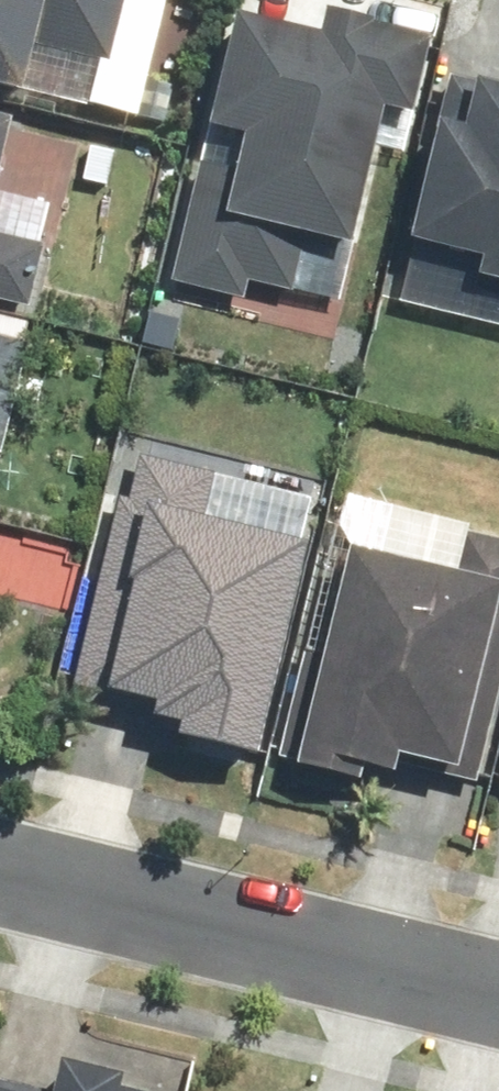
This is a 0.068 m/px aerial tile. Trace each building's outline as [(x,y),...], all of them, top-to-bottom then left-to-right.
[(31,86),(41,43),(116,61),(131,0),(0,0),(0,78),(31,86)] [(421,110),(440,29),(333,3),(327,27),(244,7),(218,115),(253,123),(243,167),(206,158),(177,282),(249,299),(254,280),(294,290),(308,230),(359,242),(392,103),(421,110)] [(483,71),(482,76),(455,70),(418,236),(489,251),(484,271),(498,274),(498,74),(483,71)] [(22,113),(0,108),(0,198),(22,113)] [(33,307),(50,240),(0,227),(0,298),(33,307)] [(267,747),(315,534),(211,510),(212,505),(218,507),(224,483),(216,482),(219,469),(142,452),(133,493),(122,491),(79,683),(115,691),(116,686),(162,696),(159,711),(187,718),(185,728),(267,747)] [(498,709),(498,534),(473,528),(464,564),(355,539),(329,653),(307,649),(283,756),(370,776),(373,761),(401,768),(406,748),(463,761),(460,775),(483,780),(498,709)] [(128,1081),(131,1066),(68,1051),(59,1088),(0,1074),(0,1090),(171,1090),(128,1081)]
